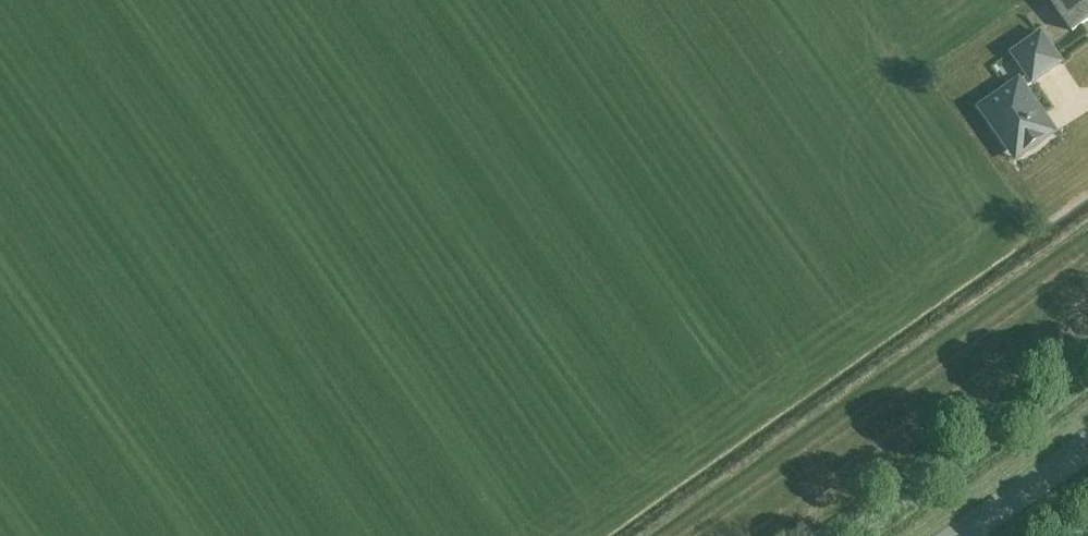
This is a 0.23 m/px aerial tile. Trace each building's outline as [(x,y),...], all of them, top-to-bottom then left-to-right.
[(1087,20),(1087,0),(1051,0),(1073,31),(1087,20)] [(1063,62),(1042,33),(1013,53),(1028,76),(1021,81),(1020,80),(981,108),(1006,143),(1013,138),(1024,154),(1029,150),(1033,149),(1036,148),(1039,146),(1041,143),(1043,140),(1049,137),(1038,121),(1045,116),(1025,88),(1063,62)]
